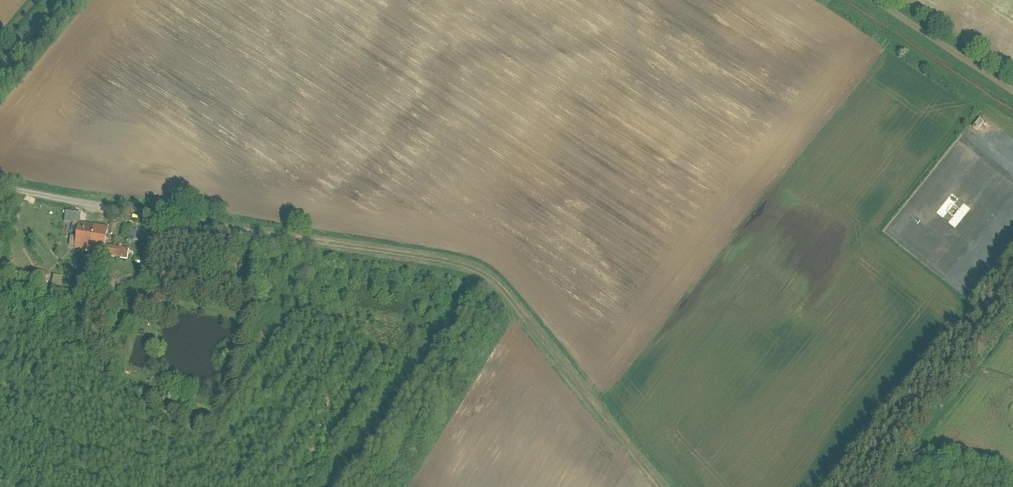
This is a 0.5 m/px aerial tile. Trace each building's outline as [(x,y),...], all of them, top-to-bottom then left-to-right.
[(976,132),(983,123),(976,118),(970,127),(976,132)] [(963,171),(971,160),(962,154),(954,164),(963,171)] [(65,225),(79,226),(80,216),(66,215),(65,225)] [(934,219),(918,236),(922,240),(938,223),(934,219)] [(926,244),(943,228),(940,224),(923,240),(926,244)] [(109,231),(79,226),(75,252),(105,256),(106,248),(109,231)] [(106,248),(105,256),(104,259),(128,263),(129,252),(106,248)] [(32,270),(30,280),(46,285),(49,274),(32,270)]
